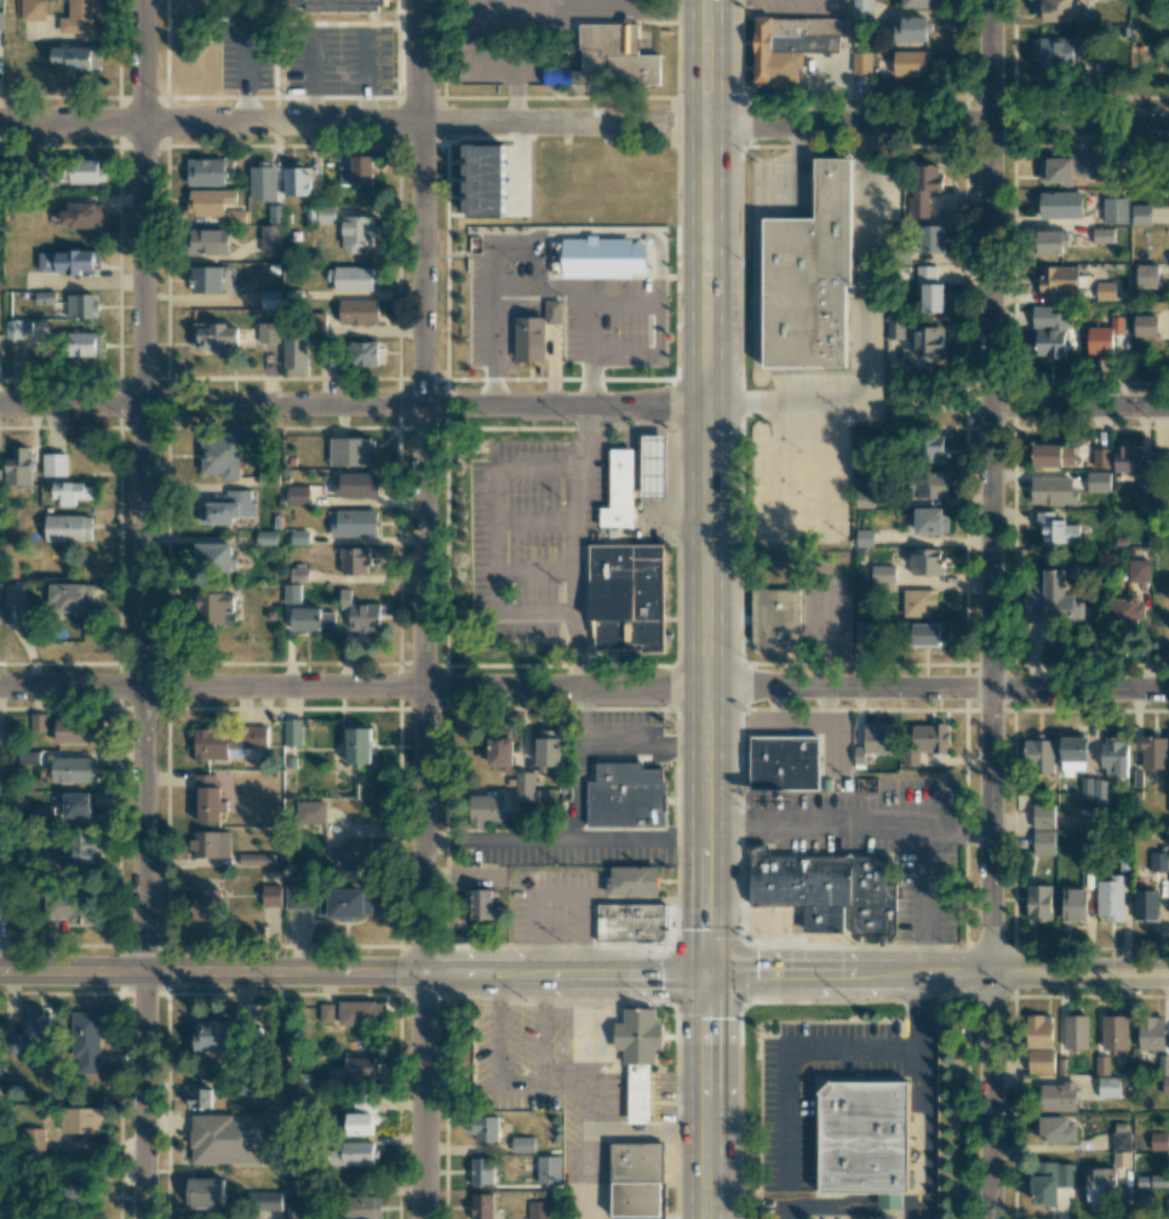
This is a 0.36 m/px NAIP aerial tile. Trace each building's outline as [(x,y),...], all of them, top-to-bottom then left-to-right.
[(46,21),(46,0),(21,0),(21,21),(46,21)] [(97,31),(96,0),(68,0),(68,17),(59,17),(60,33),(97,31)] [(290,4),(306,2),(306,12),(379,11),(377,6),(391,6),(391,0),(290,0),(290,4)] [(871,32),(871,0),(853,0),(853,32),(871,32)] [(1037,22),(1072,21),(1072,0),(1037,0),(1037,22)] [(897,42),(926,42),(927,17),(897,16),(897,42)] [(850,18),(756,18),(756,84),(800,84),(800,69),(804,69),(804,52),(841,52),(841,36),(850,36),(850,18)] [(581,25),(638,25),(638,55),(663,55),(663,86),(574,86),(574,70),(580,69),(581,25)] [(1032,58),(1039,57),(1039,67),(1072,66),(1072,57),(1087,57),(1087,37),(1039,38),(1039,46),(1032,46),(1032,58)] [(97,71),(97,48),(52,47),(52,64),(63,65),(63,71),(97,71)] [(871,73),(871,49),(853,49),(853,73),(871,73)] [(931,51),(894,51),(893,76),(927,76),(927,66),(931,66),(931,51)] [(543,85),(571,85),(571,67),(543,67),(543,85)] [(504,143),(504,216),(469,216),(469,143),(504,143)] [(1096,153),(1074,152),(1074,173),(1095,173),(1096,153)] [(373,185),(373,156),(352,156),(351,167),(339,167),(339,185),(373,185)] [(1072,158),(1039,158),(1039,182),(1072,182),(1072,158)] [(98,159),(69,160),(70,184),(105,183),(105,169),(99,169),(98,159)] [(225,186),(225,159),(188,159),(188,186),(225,186)] [(818,160),(855,160),(854,286),(848,286),(848,368),(767,368),(768,218),(818,218),(818,160)] [(276,200),(276,164),(250,164),(250,200),(276,200)] [(941,166),(911,165),(910,217),(928,217),(929,191),(940,192),(941,166)] [(310,168),(284,168),(283,195),(309,196),(310,168)] [(236,189),(188,190),(189,217),(224,216),(224,204),(236,204),(236,189)] [(1039,192),(1040,218),(1081,218),(1081,191),(1039,192)] [(1127,197),(1103,198),(1104,224),(1128,224),(1127,197)] [(102,227),(102,203),(69,204),(69,211),(61,211),(61,227),(102,227)] [(269,224),(282,223),(282,205),(269,205),(269,224)] [(1151,205),(1131,205),(1131,221),(1151,221),(1151,205)] [(306,223),(335,224),(335,206),(306,206),(306,223)] [(374,216),(342,217),(342,253),(359,253),(359,247),(375,246),(374,216)] [(260,253),(282,253),(282,225),(261,225),(260,253)] [(919,253),(943,253),(944,226),(919,225),(919,253)] [(1092,243),(1113,243),(1113,228),(1093,228),(1092,243)] [(229,230),(191,229),(190,254),(229,255),(229,230)] [(1037,256),(1063,255),(1063,247),(1070,247),(1069,231),(1036,232),(1037,256)] [(565,235),(565,275),(632,275),(632,270),(647,270),(647,240),(634,240),(634,236),(565,235)] [(39,252),(39,274),(81,273),(81,271),(94,271),(94,251),(39,252)] [(1158,265),(1144,264),(1143,287),(1157,288),(1158,265)] [(935,266),(916,266),(916,284),(921,284),(922,313),(943,313),(942,283),(936,284),(935,266)] [(222,267),(190,267),(191,293),(222,293),(222,267)] [(372,291),(372,267),(327,267),(327,281),(334,281),(334,291),(372,291)] [(1077,267),(1040,267),(1040,293),(1077,293),(1077,267)] [(1096,300),(1114,300),(1114,283),(1095,284),(1096,300)] [(280,309),(280,291),(261,291),(261,309),(280,309)] [(67,318),(96,319),(96,295),(68,294),(67,318)] [(517,357),(517,315),(546,315),(546,298),(562,298),(562,321),(546,321),(546,357),(517,357)] [(339,300),(339,324),(379,324),(379,300),(339,300)] [(1065,358),(1066,313),(1050,312),(1050,306),(1034,306),(1033,357),(1065,358)] [(1157,315),(1133,315),(1133,337),(1157,337),(1157,315)] [(1088,356),(1113,355),(1112,335),(1123,335),(1123,316),(1110,317),(1110,326),(1087,327),(1088,356)] [(6,338),(31,337),(31,320),(5,320),(6,338)] [(887,339),(904,339),(905,320),(887,320),(887,339)] [(238,344),(238,328),(227,327),(227,323),(192,322),(192,352),(226,353),(226,344),(238,344)] [(279,323),(258,323),(258,343),(279,343),(279,323)] [(910,327),(910,353),(921,353),(921,361),(942,360),(941,326),(910,327)] [(96,332),(70,332),(70,356),(96,356),(96,332)] [(306,338),(283,338),(284,373),(307,373),(306,338)] [(378,342),(350,342),(349,365),(378,366),(378,342)] [(201,435),(202,475),(221,474),(222,480),(239,480),(239,462),(244,462),(243,434),(201,435)] [(667,436),(644,435),(643,498),(666,498),(667,436)] [(947,460),(946,436),(921,437),(922,461),(947,460)] [(330,466),(373,467),(374,438),(330,438),(330,466)] [(1032,445),(1033,467),(1074,465),(1073,444),(1032,445)] [(1114,472),(1141,472),(1141,450),(1130,450),(1130,445),(1115,445),(1114,472)] [(5,485),(31,484),(30,447),(13,447),(13,459),(4,459),(5,485)] [(1110,449),(1093,449),(1093,466),(1109,467),(1110,449)] [(611,450),(635,450),(635,526),(600,526),(600,507),(609,507),(611,450)] [(1152,451),(1151,469),(1168,470),(1168,452),(1152,451)] [(68,476),(67,454),(42,454),(43,477),(68,476)] [(372,473),(337,472),(336,497),(378,497),(378,482),(372,482),(372,473)] [(949,498),(948,472),(914,472),(914,498),(949,498)] [(1109,473),(1087,472),(1087,491),(1109,491),(1109,473)] [(1073,477),(1031,478),(1031,505),(1078,504),(1077,487),(1073,487),(1073,477)] [(52,483),(53,504),(76,504),(76,499),(91,499),(91,483),(52,483)] [(309,505),(310,486),(287,486),(286,505),(309,505)] [(253,516),(253,489),(226,490),(227,502),(205,502),(206,524),(234,524),(233,516),(253,516)] [(1155,490),(1156,509),(1168,509),(1168,490),(1155,490)] [(855,507),(874,508),(875,491),(855,491),(855,507)] [(915,534),(946,534),(946,508),(915,508),(915,534)] [(377,536),(377,510),(333,510),(333,536),(377,536)] [(1079,524),(1064,525),(1064,520),(1054,520),(1054,511),(1039,512),(1040,544),(1079,543),(1079,524)] [(45,541),(91,542),(91,516),(45,515),(45,541)] [(873,530),(856,530),(856,546),(873,546),(873,530)] [(276,546),(276,531),(257,531),(257,546),(276,546)] [(309,531),(286,531),(286,544),(309,544),(309,531)] [(232,544),(199,543),(199,570),(232,570),(232,544)] [(589,545),(667,544),(669,653),(596,653),(595,619),(589,619),(589,545)] [(370,574),(369,547),(341,548),(341,574),(370,574)] [(943,575),(943,549),(911,549),(911,575),(943,575)] [(1148,560),(1128,560),(1128,582),(1149,582),(1148,560)] [(895,583),(896,566),(871,565),(871,582),(895,583)] [(309,567),(290,568),(290,581),(309,581),(309,567)] [(1025,615),(1044,615),(1044,622),(1074,622),(1074,595),(1064,594),(1064,569),(1044,569),(1043,584),(1026,584),(1025,615)] [(55,612),(93,613),(94,584),(50,584),(49,603),(55,603),(55,612)] [(301,603),(300,584),(284,584),(285,603),(301,603)] [(26,605),(25,585),(5,585),(5,605),(26,605)] [(380,604),(350,603),(350,590),(340,589),(340,608),(350,608),(349,631),(379,632),(380,604)] [(903,617),(934,617),(934,590),(903,590),(903,617)] [(753,593),(801,593),(802,653),(753,654),(753,593)] [(235,594),(202,594),(203,625),(227,625),(226,608),(235,608),(235,594)] [(1112,600),(1112,621),(1145,622),(1145,600),(1112,600)] [(335,610),(292,610),(292,630),(322,631),(322,626),(335,626),(335,610)] [(855,641),(877,641),(878,622),(855,622),(855,641)] [(910,625),(909,645),(949,646),(949,625),(910,625)] [(56,743),(97,743),(97,720),(56,719),(56,743)] [(284,745),(302,745),(302,719),(284,719),(284,745)] [(863,747),(854,747),(854,762),(864,762),(864,753),(890,753),(891,723),(864,723),(863,747)] [(920,753),(946,753),(947,724),(906,724),(905,766),(919,767),(920,753)] [(194,730),(194,759),(241,760),(241,747),(267,747),(268,727),(243,726),(243,730),(194,730)] [(346,729),(347,764),(371,763),(370,728),(346,729)] [(538,768),(561,768),(561,730),(537,731),(538,768)] [(513,767),(512,733),(488,733),(488,767),(513,767)] [(752,736),(823,737),(821,792),(751,791),(752,736)] [(1086,737),(1061,738),(1062,776),(1072,776),(1072,771),(1086,771),(1086,737)] [(1166,737),(1141,737),(1142,769),(1167,768),(1166,737)] [(1105,778),(1127,778),(1127,740),(1102,739),(1102,768),(1105,768),(1105,778)] [(1054,740),(1025,740),(1024,773),(1053,774),(1054,740)] [(19,764),(40,765),(40,752),(20,752),(19,764)] [(98,758),(51,758),(51,782),(97,783),(98,758)] [(515,801),(533,801),(533,772),(516,772),(515,801)] [(195,822),(219,823),(220,775),(196,775),(195,822)] [(1092,798),(1092,778),(1080,778),(1080,798),(1092,798)] [(589,779),(665,779),(665,829),(589,829),(589,779)] [(1106,780),(1094,780),(1093,804),(1106,804),(1106,780)] [(91,818),(91,804),(96,804),(96,793),(64,793),(64,818),(91,818)] [(504,821),(504,795),(471,796),(471,821),(504,821)] [(299,823),(317,824),(318,801),(299,801),(299,823)] [(1054,830),(1054,805),(1032,804),(1032,829),(1054,830)] [(230,832),(191,831),(190,858),(230,858),(230,832)] [(1054,831),(1033,831),(1033,856),(1054,856),(1054,831)] [(94,862),(93,833),(66,834),(67,863),(94,862)] [(340,865),(371,865),(371,839),(348,838),(348,847),(340,847),(340,865)] [(1167,872),(1167,853),(1150,853),(1150,872),(1167,872)] [(239,865),(274,866),(274,854),(239,854),(239,865)] [(755,858),(894,858),(894,933),(807,933),(807,904),(755,903),(755,858)] [(659,893),(659,865),(613,865),(613,876),(608,876),(608,894),(659,893)] [(1123,875),(1109,875),(1109,881),(1096,881),(1097,915),(1105,915),(1105,922),(1124,922),(1123,875)] [(280,886),(266,885),(265,902),(279,903),(280,886)] [(285,910),(313,909),(312,885),(285,885),(285,910)] [(1050,920),(1051,886),(1027,885),(1026,920),(1050,920)] [(222,889),(193,890),(194,920),(222,920),(222,889)] [(472,917),(472,889),(494,889),(494,905),(500,905),(500,917),(472,917)] [(1088,890),(1063,889),(1063,921),(1087,922),(1088,890)] [(372,917),(372,891),(319,890),(319,917),(372,917)] [(1133,920),(1157,920),(1158,891),(1134,890),(1133,920)] [(68,925),(95,925),(95,891),(50,892),(50,919),(68,918),(68,925)] [(598,905),(665,904),(666,944),(598,944),(598,905)] [(382,1002),(339,1001),(339,1026),(382,1026),(382,1002)] [(334,1004),(320,1004),(320,1020),(333,1020),(334,1004)] [(27,1043),(49,1042),(48,1006),(26,1007),(27,1043)] [(621,1007),(655,1007),(655,1025),(664,1025),(664,1049),(655,1049),(655,1065),(652,1065),(630,1065),(624,1065),(624,1053),(615,1053),(615,1024),(621,1024),(621,1007)] [(100,1012),(72,1012),(71,1074),(99,1074),(100,1012)] [(1027,1015),(1025,1047),(1051,1048),(1053,1016),(1027,1015)] [(1088,1015),(1064,1016),(1065,1049),(1088,1049),(1088,1015)] [(1128,1016),(1102,1016),(1102,1050),(1128,1050),(1128,1016)] [(1139,1050),(1164,1051),(1165,1017),(1139,1016),(1139,1050)] [(194,1051),(233,1052),(234,1022),(195,1021),(194,1051)] [(21,1052),(20,1035),(9,1035),(10,1053),(21,1052)] [(1054,1050),(1029,1050),(1029,1074),(1054,1074),(1054,1050)] [(1160,1055),(1159,1076),(1168,1076),(1168,1055),(1160,1055)] [(1109,1075),(1109,1056),(1095,1056),(1095,1075),(1109,1075)] [(374,1058),(344,1058),(344,1081),(374,1080),(374,1058)] [(630,1065),(630,1122),(652,1122),(652,1065),(630,1065)] [(1119,1078),(1098,1077),(1098,1098),(1119,1098),(1119,1078)] [(832,1081),(912,1082),(911,1194),(823,1194),(824,1089),(832,1081)] [(1076,1111),(1077,1083),(1040,1083),(1040,1111),(1076,1111)] [(187,1107),(211,1108),(211,1089),(188,1088),(187,1107)] [(374,1111),(374,1098),(352,1098),(353,1111),(374,1111)] [(61,1133),(101,1133),(100,1108),(61,1109),(61,1133)] [(372,1136),(373,1124),(376,1124),(376,1113),(346,1113),(345,1135),(372,1136)] [(262,1114),(190,1115),(191,1164),(263,1163),(262,1114)] [(498,1116),(471,1117),(471,1142),(499,1141),(498,1116)] [(1069,1116),(1039,1116),(1039,1143),(1078,1142),(1078,1125),(1069,1125),(1069,1116)] [(1129,1123),(1112,1124),(1114,1168),(1131,1168),(1129,1123)] [(44,1151),(44,1128),(26,1129),(26,1151),(44,1151)] [(1168,1150),(1168,1133),(1150,1133),(1150,1150),(1168,1150)] [(534,1137),(512,1137),(512,1153),(535,1153),(534,1137)] [(373,1142),(336,1143),(336,1165),(374,1164),(373,1142)] [(611,1146),(661,1145),(661,1217),(611,1217),(611,1146)] [(560,1184),(561,1156),(538,1155),(537,1183),(560,1184)] [(472,1185),(493,1184),(493,1158),(471,1158),(472,1185)] [(1031,1205),(1057,1205),(1058,1192),(1074,1192),(1075,1164),(1032,1162),(1031,1205)] [(1089,1169),(1090,1195),(1115,1194),(1114,1168),(1089,1169)] [(301,1172),(283,1173),(284,1196),(302,1195),(301,1172)] [(68,1177),(68,1204),(90,1203),(90,1176),(68,1177)] [(223,1179),(188,1178),(188,1208),(222,1208),(223,1179)] [(280,1192),(247,1192),(248,1211),(280,1211),(280,1192)] [(472,1194),(472,1218),(493,1218),(493,1194),(472,1194)] [(381,1196),(352,1197),(353,1218),(382,1218),(381,1196)] [(550,1201),(527,1202),(527,1218),(550,1218),(550,1201)] [(286,1218),(297,1218),(296,1202),(285,1202),(286,1218)]
